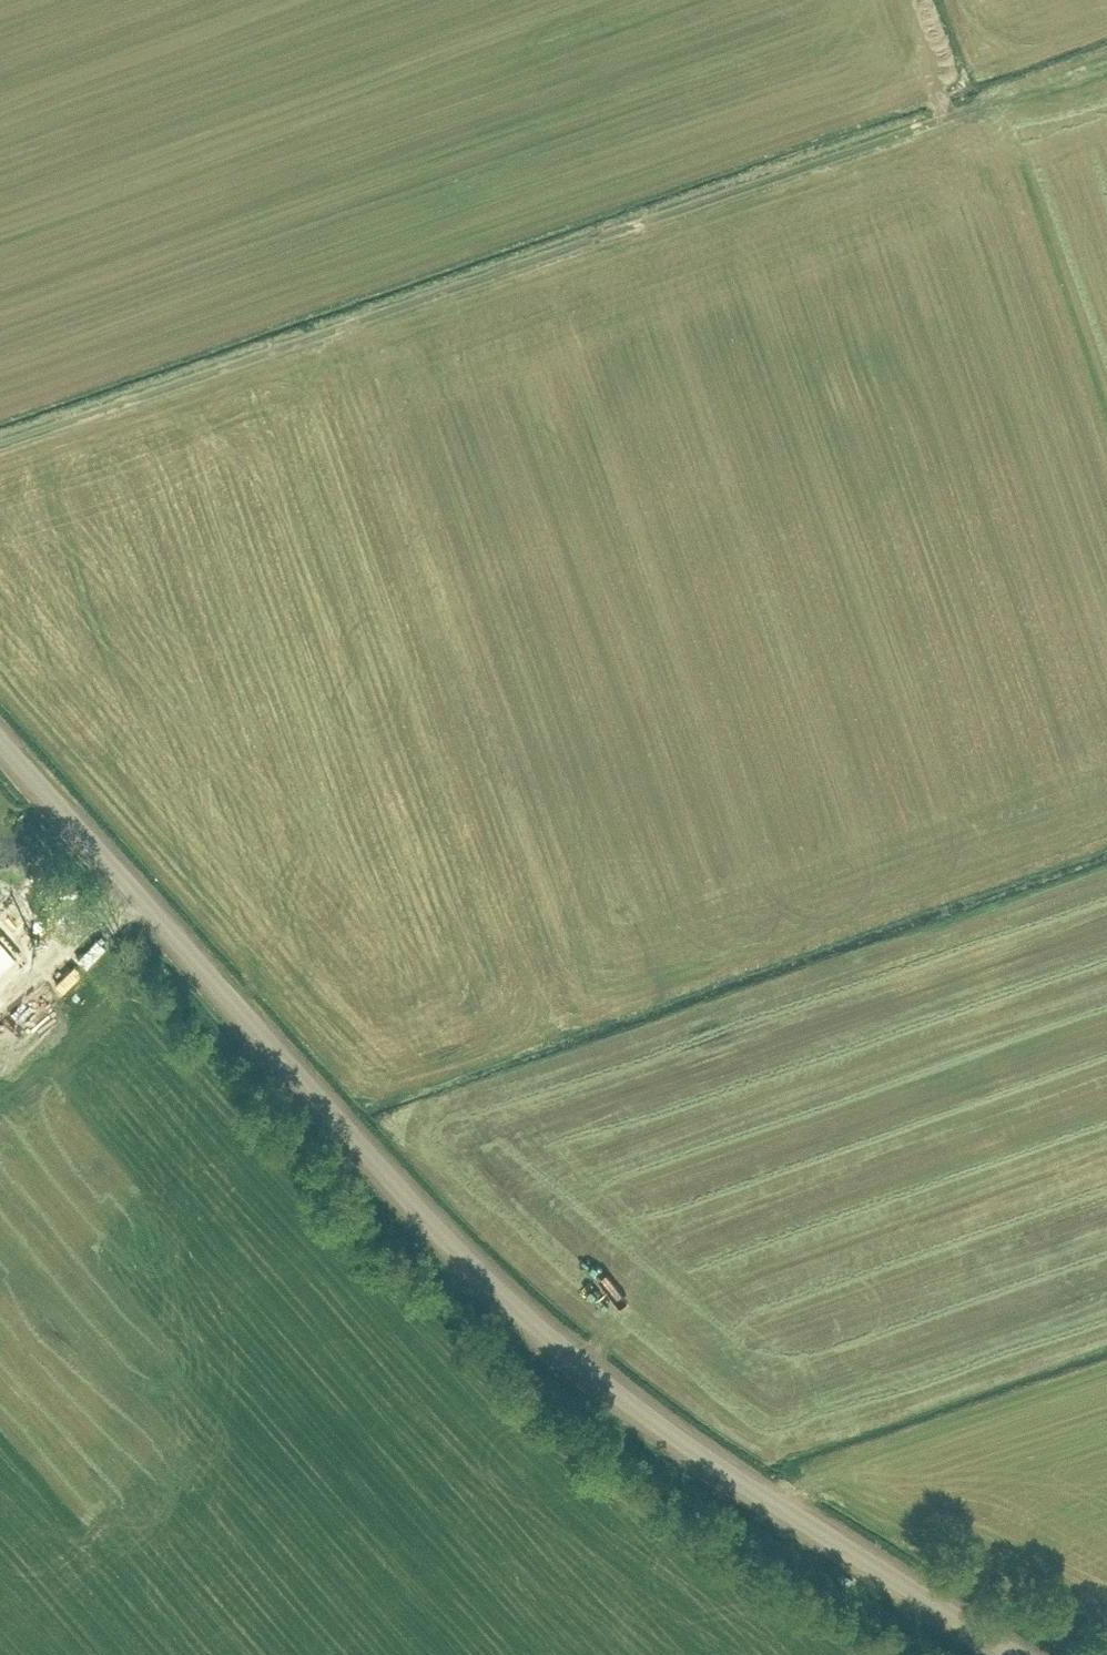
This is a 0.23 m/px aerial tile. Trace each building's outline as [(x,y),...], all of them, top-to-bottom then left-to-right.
[(12,960),(0,947),(0,971),(12,960)]
